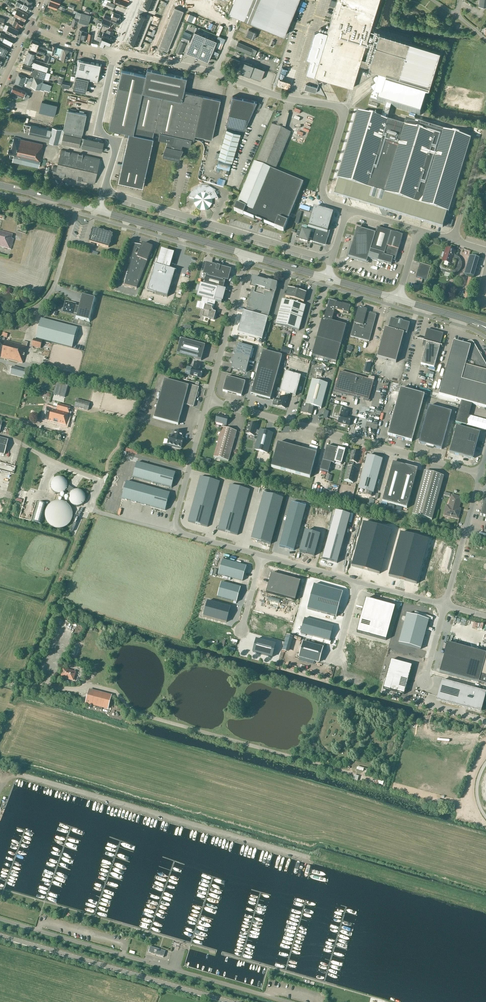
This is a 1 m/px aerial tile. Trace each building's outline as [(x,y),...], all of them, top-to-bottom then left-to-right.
[(33,1),(30,0),(25,0),(23,5),(17,2),(15,5),(21,8),(29,12),(32,5),(31,5),(33,1)] [(115,4),(112,3),(104,0),(102,0),(102,1),(107,3),(105,6),(113,9),(115,4)] [(143,5),(150,8),(149,11),(155,13),(156,10),(155,10),(157,4),(146,0),(145,0),(143,5)] [(229,13),(284,35),(299,0),(234,0),(229,13)] [(306,74),(315,77),(318,82),(322,80),(324,84),(328,82),(328,81),(352,88),(360,64),(364,65),(364,66),(379,71),(377,76),(376,75),(372,77),(375,81),(370,85),(373,89),(370,100),(386,105),(391,106),(420,115),(440,51),(374,31),(365,60),(361,59),(379,0),(337,0),(327,33),(319,30),(314,33),(306,59),(310,60),(306,74)] [(59,8),(64,10),(65,8),(63,7),(63,6),(50,1),(48,6),(57,9),(57,7),(59,7),(59,8)] [(55,9),(48,6),(44,15),(52,18),(53,15),(56,16),(57,13),(54,12),(55,9)] [(174,7),(172,13),(181,17),(184,11),(174,7)] [(15,14),(13,16),(17,18),(18,17),(25,21),(28,14),(17,9),(16,11),(14,10),(12,13),(15,14)] [(91,15),(81,12),(78,22),(88,25),(91,15)] [(118,18),(120,15),(114,12),(112,18),(105,15),(103,18),(110,21),(118,24),(121,19),(118,18)] [(172,13),(170,18),(179,22),(181,17),(172,13)] [(140,14),(137,20),(149,24),(151,19),(152,20),(153,16),(148,14),(146,17),(140,14)] [(24,22),(17,18),(13,16),(10,22),(19,27),(20,25),(22,26),(24,22)] [(170,18),(168,23),(177,26),(179,22),(170,18)] [(109,28),(111,23),(102,19),(101,24),(109,28)] [(137,20),(135,25),(146,30),(149,24),(137,20)] [(168,23),(166,27),(176,31),(177,26),(168,23)] [(16,36),(18,30),(9,26),(6,24),(3,30),(6,31),(16,36)] [(135,25),(133,30),(144,35),(146,30),(135,25)] [(166,27),(164,32),(174,36),(176,31),(166,27)] [(79,29),(77,41),(82,42),(82,40),(85,41),(86,36),(87,32),(84,31),(84,30),(79,29)] [(254,39),(256,33),(248,29),(246,35),(254,39)] [(113,35),(114,32),(107,30),(106,32),(104,32),(102,36),(113,40),(114,36),(113,35)] [(133,30),(131,36),(142,40),(144,35),(133,30)] [(217,41),(195,31),(186,52),(208,61),(212,52),(213,50),(217,41)] [(164,32),(163,37),(172,40),(174,36),(164,32)] [(11,45),(13,40),(5,36),(6,35),(1,33),(0,33),(0,37),(4,39),(3,41),(11,45)] [(180,40),(176,51),(181,54),(186,42),(186,41),(188,42),(191,36),(184,33),(181,41),(180,40)] [(109,46),(111,44),(112,42),(98,36),(96,39),(100,40),(99,44),(104,46),(105,44),(109,46)] [(131,36),(129,41),(135,44),(134,47),(140,49),(141,46),(140,46),(142,40),(131,36)] [(163,37),(161,41),(170,45),(172,40),(163,37)] [(41,42),(32,39),(28,49),(46,55),(47,50),(43,49),(44,47),(39,46),(41,42)] [(161,41),(158,47),(167,51),(170,45),(161,41)] [(254,56),(257,50),(238,42),(235,48),(254,56)] [(0,43),(0,55),(4,57),(9,48),(0,43)] [(56,47),(56,46),(52,45),(52,47),(48,46),(46,55),(48,56),(49,53),(60,56),(62,49),(56,47)] [(69,51),(64,49),(61,60),(67,61),(68,57),(71,58),(72,52),(69,51)] [(40,57),(41,54),(37,52),(37,54),(36,54),(28,51),(26,56),(34,59),(35,56),(36,57),(36,56),(40,57)] [(32,62),(34,59),(26,56),(24,61),(32,65),(32,67),(47,72),(48,67),(33,62),(33,63),(32,62)] [(228,64),(237,68),(240,61),(231,57),(228,64)] [(100,65),(79,61),(78,65),(75,65),(74,69),(77,70),(73,89),(86,92),(88,79),(97,81),(100,65)] [(265,70),(244,62),(240,73),(261,80),(265,70)] [(31,72),(30,75),(44,79),(47,72),(32,67),(23,64),(21,69),(31,72)] [(125,132),(153,138),(154,130),(160,132),(158,139),(167,141),(166,145),(164,150),(162,156),(179,159),(183,148),(181,148),(183,144),(190,146),(192,139),(194,139),(195,135),(212,139),(220,99),(184,91),(187,77),(147,68),(146,75),(122,70),(109,128),(125,132)] [(25,79),(32,82),(33,78),(31,78),(30,78),(29,78),(18,74),(17,78),(24,81),(25,79)] [(43,80),(33,77),(33,78),(32,82),(30,86),(40,90),(43,82),(43,80)] [(30,87),(30,86),(32,82),(25,79),(24,81),(17,78),(15,83),(22,86),(23,83),(24,84),(25,82),(27,83),(26,86),(30,87)] [(52,86),(43,82),(40,90),(44,91),(44,90),(49,92),(52,86)] [(304,89),(316,93),(317,88),(306,84),(304,89)] [(26,92),(13,86),(11,92),(28,99),(29,95),(25,93),(26,92)] [(232,96),(226,125),(244,129),(257,101),(232,96)] [(42,101),(39,112),(55,116),(57,105),(42,101)] [(339,181),(335,195),(443,227),(447,214),(448,214),(471,140),(410,122),(405,122),(404,127),(386,122),(388,116),(388,115),(389,113),(389,112),(391,106),(386,105),(384,111),(384,112),(383,114),(383,115),(381,120),(357,113),(337,181),(339,181)] [(64,130),(82,134),(87,114),(68,110),(65,122),(59,121),(58,128),(64,129),(64,130)] [(58,142),(61,143),(64,130),(64,129),(58,128),(52,127),(51,130),(31,125),(29,133),(50,138),(49,141),(58,144),(58,142)] [(275,170),(290,133),(272,125),(256,162),(275,170)] [(218,158),(232,162),(240,133),(227,129),(218,158)] [(81,137),(82,134),(64,130),(61,143),(102,152),(104,142),(81,137)] [(128,137),(118,181),(143,186),(154,138),(153,138),(125,132),(124,136),(128,137)] [(8,148),(7,153),(14,154),(12,161),(34,166),(39,167),(43,149),(42,149),(43,144),(20,139),(21,138),(14,137),(11,149),(8,148)] [(94,184),(96,175),(100,158),(61,149),(57,167),(53,166),(51,174),(94,184)] [(231,162),(219,159),(217,167),(229,170),(231,162)] [(303,183),(291,178),(273,171),(254,163),(237,204),(234,211),(243,215),(274,228),(283,232),(287,222),(303,183)] [(191,192),(188,197),(195,199),(195,204),(197,208),(201,210),(205,210),(209,208),(211,204),(211,200),(217,197),(218,198),(214,192),(215,191),(216,191),(208,186),(198,186),(199,186),(199,187),(193,191),(191,192)] [(298,231),(296,237),(296,236),(300,237),(300,240),(307,242),(309,236),(313,237),(312,242),(325,246),(329,233),(327,233),(333,213),(314,207),(308,226),(305,225),(302,227),(300,232),(298,231)] [(396,263),(397,259),(396,258),(403,235),(377,227),(375,233),(368,258),(391,265),(392,262),(396,263)] [(366,262),(368,258),(375,233),(357,228),(348,257),(366,262)] [(93,230),(90,242),(92,243),(91,246),(93,246),(94,243),(108,248),(112,236),(93,230)] [(14,239),(13,239),(14,235),(0,231),(0,247),(11,249),(14,239)] [(153,247),(143,243),(142,246),(137,258),(147,262),(153,247)] [(137,258),(142,246),(130,244),(135,245),(127,275),(126,275),(124,285),(124,284),(124,285),(137,288),(147,262),(137,258)] [(452,260),(455,251),(446,249),(442,262),(441,261),(440,267),(441,269),(450,272),(450,271),(452,271),(454,270),(457,261),(452,260)] [(155,265),(147,291),(167,297),(175,271),(176,271),(169,269),(173,255),(174,256),(174,255),(170,255),(170,253),(167,252),(165,252),(164,253),(160,251),(161,252),(157,265),(154,265),(155,265)] [(479,259),(469,256),(464,275),(473,278),(479,259)] [(207,305),(208,300),(221,303),(225,290),(223,290),(225,280),(227,281),(230,271),(207,264),(204,274),(206,275),(203,284),(200,284),(197,296),(202,298),(201,302),(200,302),(199,302),(201,303),(200,307),(204,308),(204,310),(205,310),(203,316),(209,317),(209,319),(214,320),(216,313),(212,312),(213,311),(212,310),(213,307),(207,305)] [(431,267),(420,264),(416,277),(427,280),(431,267)] [(277,284),(253,277),(250,288),(252,288),(245,312),(244,312),(238,334),(262,340),(275,293),(276,293),(277,291),(276,291),(277,284)] [(287,327),(297,291),(288,288),(285,298),(290,299),(289,302),(282,300),(276,324),(287,327)] [(306,293),(297,291),(287,327),(299,331),(305,306),(299,304),(299,301),(304,303),(306,293)] [(76,306),(76,304),(65,301),(62,313),(73,316),(74,314),(77,315),(76,318),(89,322),(95,299),(82,296),(79,307),(76,306)] [(322,319),(312,356),(336,362),(346,326),(332,322),(335,310),(348,314),(350,306),(342,304),(337,303),(329,300),(327,309),(326,308),(325,311),(326,312),(324,320),(322,319)] [(358,310),(350,337),(369,342),(376,315),(361,311),(361,309),(360,309),(359,309),(358,310)] [(41,319),(36,338),(72,348),(77,328),(41,319)] [(409,324),(391,319),(388,329),(385,328),(377,357),(396,363),(404,334),(407,334),(409,324)] [(425,347),(421,364),(434,368),(443,334),(427,329),(422,346),(425,347)] [(0,338),(0,358),(22,364),(28,343),(23,341),(22,345),(5,340),(5,339),(5,338),(7,338),(8,334),(3,333),(2,337),(3,337),(3,338),(0,338)] [(42,341),(34,339),(32,346),(40,349),(42,341)] [(177,354),(201,361),(205,346),(181,339),(177,354)] [(473,343),(473,342),(472,342),(471,341),(469,341),(468,342),(467,342),(467,343),(466,344),(466,345),(453,342),(439,395),(456,400),(461,380),(483,386),(485,379),(485,365),(473,343)] [(231,369),(246,373),(253,348),(238,344),(236,350),(235,350),(234,350),(234,351),(233,352),(234,353),(235,353),(234,359),(233,359),(232,359),(231,360),(231,361),(231,362),(232,363),(233,363),(231,369)] [(270,400),(282,356),(263,351),(251,394),(270,400)] [(192,368),(190,376),(201,378),(203,371),(200,370),(201,364),(195,362),(193,368),(192,368)] [(24,378),(26,370),(12,367),(10,375),(24,378)] [(274,399),(272,404),(278,406),(285,408),(288,399),(287,399),(289,394),(295,396),(301,376),(285,372),(280,392),(285,393),(284,398),(280,397),(279,401),(274,399)] [(340,372),(334,391),(359,398),(368,401),(374,381),(364,378),(340,372)] [(223,391),(241,396),(245,382),(227,377),(223,391)] [(193,407),(199,387),(189,385),(188,386),(164,379),(154,418),(178,425),(184,404),(193,407)] [(485,379),(483,386),(461,380),(456,400),(485,408),(485,379)] [(301,413),(311,415),(313,407),(321,409),(328,384),(312,380),(305,404),(303,404),(301,413)] [(378,384),(374,398),(380,400),(384,385),(378,384)] [(424,395),(400,388),(388,435),(396,438),(403,441),(403,440),(412,442),(424,395)] [(88,411),(90,403),(76,399),(74,407),(88,411)] [(47,407),(44,420),(66,426),(69,417),(68,417),(69,413),(70,407),(58,404),(57,410),(47,407)] [(433,447),(441,450),(452,412),(429,406),(419,443),(427,446),(427,447),(432,448),(433,447)] [(338,423),(349,426),(351,418),(347,417),(349,410),(342,408),(340,415),(338,423)] [(89,411),(87,420),(93,422),(95,412),(89,411)] [(223,424),(214,457),(228,461),(236,432),(225,428),(226,425),(228,418),(217,415),(215,422),(223,424)] [(257,426),(249,424),(246,434),(254,436),(255,433),(258,434),(254,450),(268,453),(273,434),(259,430),(259,431),(256,430),(257,426)] [(449,453),(473,459),(480,433),(456,427),(449,453)] [(181,448),(183,439),(181,439),(183,433),(175,431),(174,437),(170,436),(167,444),(181,448)] [(275,453),(271,467),(310,478),(317,453),(297,448),(278,443),(275,453)] [(331,463),(334,464),(334,462),(341,464),(345,450),(338,448),(338,449),(327,446),(320,470),(328,473),(331,463)] [(359,454),(352,452),(344,481),(353,483),(357,469),(352,468),(354,462),(357,463),(359,454)] [(382,460),(367,456),(360,483),(358,492),(366,494),(365,495),(371,497),(371,495),(372,496),(375,487),(382,460)] [(176,470),(137,460),(133,474),(172,485),(176,470)] [(394,505),(405,466),(393,463),(382,502),(394,505)] [(417,469),(405,466),(394,505),(407,508),(417,469)] [(11,474),(0,471),(0,484),(8,486),(10,479),(11,474)] [(444,477),(424,471),(412,515),(432,520),(444,477)] [(200,477),(188,522),(208,527),(220,482),(200,477)] [(170,494),(126,482),(122,499),(165,511),(170,494)] [(232,486),(219,531),(239,536),(251,491),(232,486)] [(283,499),(264,493),(251,538),(271,544),(283,499)] [(460,498),(452,496),(449,507),(447,506),(445,513),(451,515),(450,516),(457,518),(459,510),(457,509),(460,498)] [(47,506),(38,503),(33,522),(41,524),(47,506)] [(291,503),(279,546),(294,550),(306,507),(291,503)] [(336,512),(323,559),(337,563),(350,516),(336,512)] [(363,523),(352,566),(380,574),(391,530),(363,523)] [(299,552),(315,556),(320,535),(305,531),(299,552)] [(400,533),(389,576),(417,584),(428,541),(400,533)] [(470,565),(484,569),(485,563),(485,554),(474,551),(470,565)] [(218,574),(242,581),(246,566),(222,560),(218,574)] [(300,581),(271,573),(266,593),(295,601),(300,581)] [(241,588),(221,582),(217,597),(236,602),(241,588)] [(343,593),(314,585),(307,609),(336,617),(343,593)] [(395,607),(366,599),(357,632),(386,640),(395,607)] [(208,602),(204,617),(226,623),(230,608),(208,602)] [(407,614),(399,644),(421,649),(428,620),(407,614)] [(304,619),(300,633),(330,641),(334,626),(304,619)] [(252,653),(272,658),(276,644),(256,639),(252,653)] [(323,648),(303,642),(299,657),(319,663),(323,648)] [(447,643),(439,672),(485,685),(485,654),(447,643)] [(383,689),(404,694),(412,666),(391,660),(383,689)] [(73,680),(75,673),(63,669),(61,677),(73,680)] [(346,675),(345,679),(352,680),(351,683),(360,686),(362,679),(357,678),(356,678),(346,675)] [(485,693),(442,681),(437,700),(480,712),(485,693)] [(111,696),(89,691),(86,703),(108,709),(111,696)] [(164,958),(166,951),(150,946),(148,953),(164,958)]
